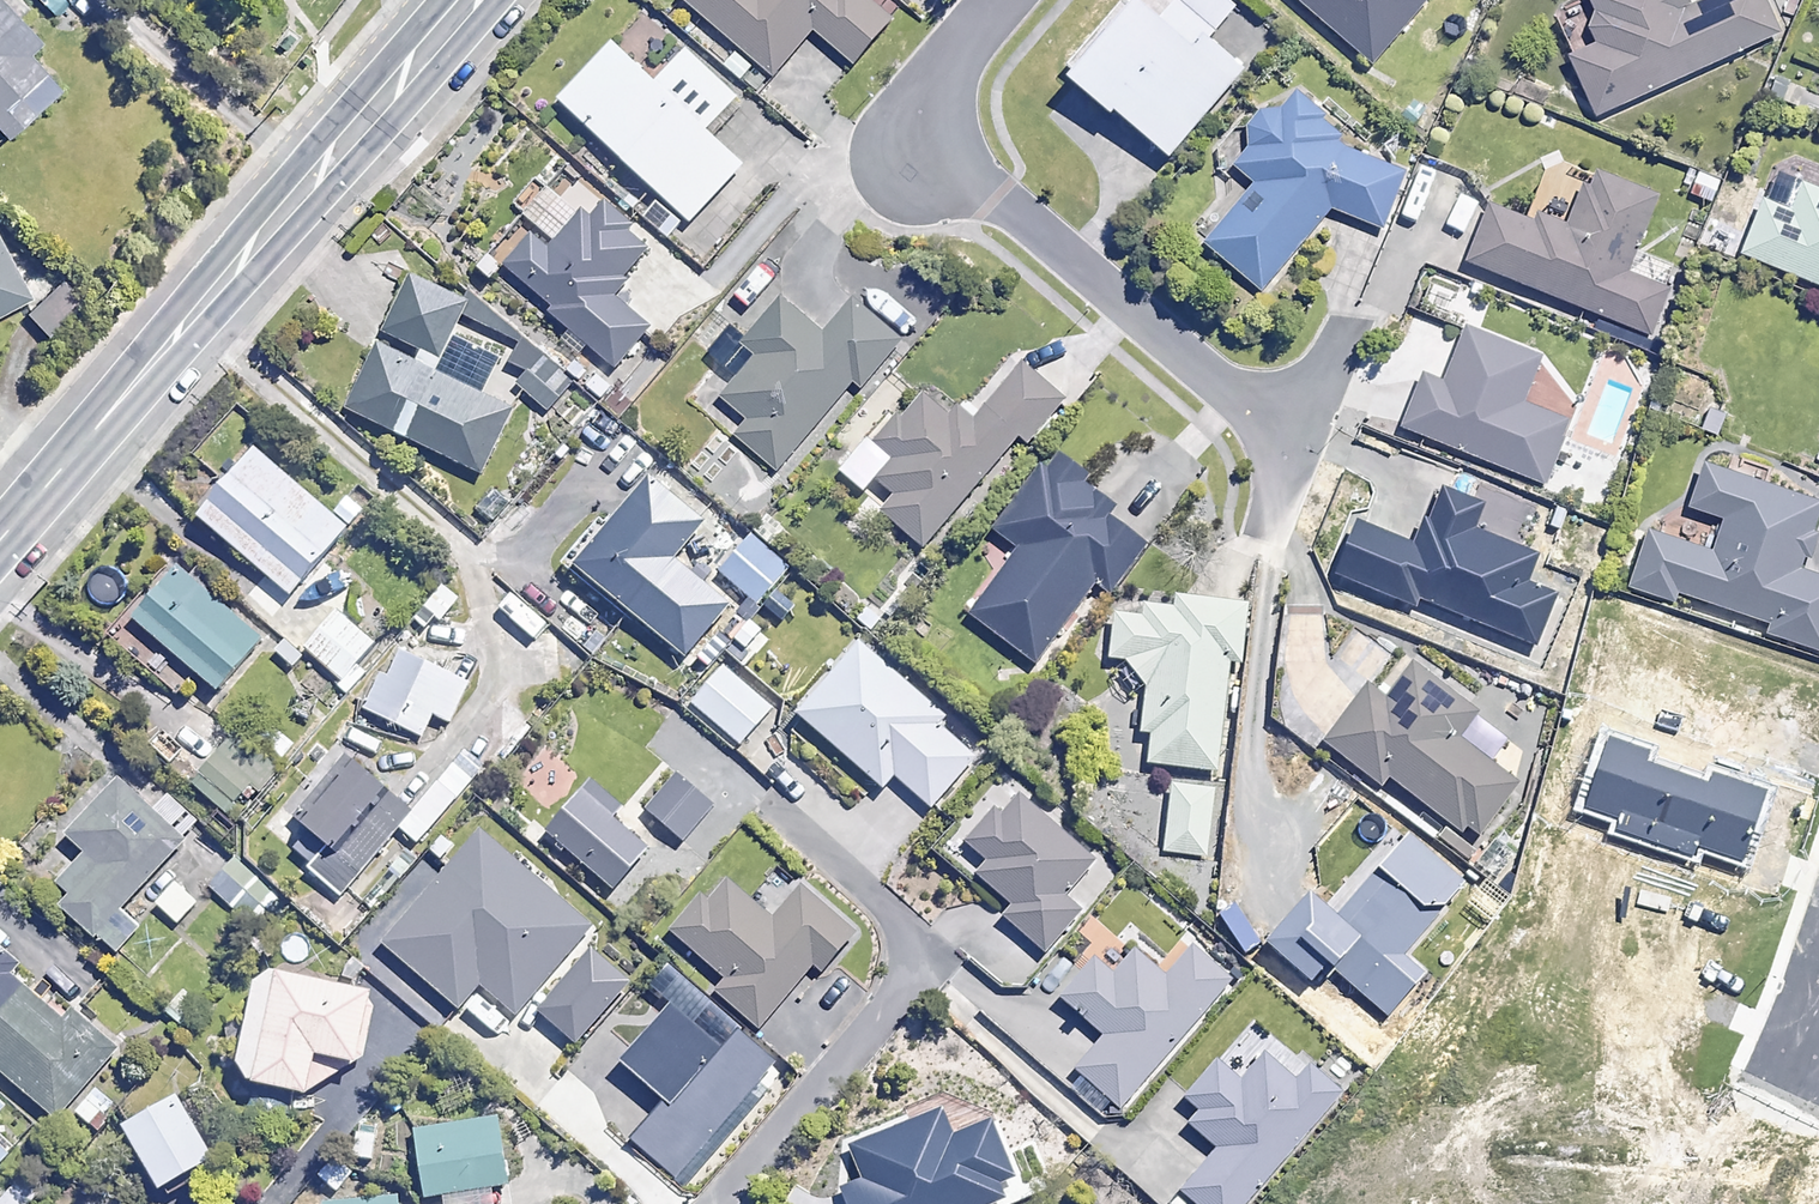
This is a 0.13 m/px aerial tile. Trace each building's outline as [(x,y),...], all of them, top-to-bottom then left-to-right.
[(773,75),(813,29),(851,62),(889,18),(868,0),(687,0),(773,75)] [(1235,0),(1148,0),(1144,4),(1139,0),(1122,0),(1065,69),(1170,155),(1243,67),(1209,38),(1239,3),(1235,0)] [(1373,65),(1428,0),(1295,0),(1373,65)] [(1585,27),(1597,53),(1571,64),(1595,116),(1779,32),(1765,0),(1713,0),(1686,12),(1680,0),(1591,0),(1600,20),(1585,27)] [(6,136),(60,89),(27,51),(35,43),(14,18),(0,2),(0,128),(6,136)] [(740,98),(685,46),(654,79),(612,39),(558,97),(690,221),(744,163),(709,131),(740,98)] [(1383,228),(1404,176),(1287,78),(1223,154),(1254,180),(1202,241),(1262,291),(1332,208),(1383,228)] [(1657,195),(1589,168),(1563,233),(1491,204),(1468,260),(1652,333),(1670,288),(1627,271),(1657,195)] [(1804,182),(1792,210),(1764,199),(1742,253),(1818,284),(1818,188),(1804,182)] [(650,248),(602,205),(591,217),(583,210),(547,249),(531,233),(503,264),(620,370),(654,333),(609,292),(650,248)] [(0,236),(0,313),(32,296),(0,236)] [(466,305),(410,277),(383,331),(438,359),(466,305)] [(900,340),(851,298),(822,333),(778,295),(741,338),(757,352),(727,387),(713,375),(692,399),(774,471),(853,379),(861,386),(900,340)] [(1540,357),(1467,328),(1445,383),(1424,374),(1404,425),(1547,481),(1570,422),(1522,403),(1540,357)] [(513,409),(379,345),(348,409),(482,472),(513,409)] [(1061,401),(1020,365),(967,425),(923,387),(873,445),(889,459),(873,478),(893,496),(881,510),(922,546),(1019,435),(1026,440),(1061,401)] [(347,528),(254,449),(197,516),(290,595),(347,528)] [(1086,477),(1055,452),(996,527),(1022,547),(971,611),(1036,662),(1099,581),(1112,592),(1147,547),(1109,517),(1114,510),(1081,484),(1086,477)] [(1704,462),(1689,505),(1725,517),(1713,552),(1649,530),(1630,585),(1673,599),(1676,592),(1772,624),(1769,634),(1818,651),(1818,576),(1804,571),(1818,532),(1812,530),(1818,508),(1818,501),(1704,462)] [(701,525),(645,479),(574,565),(686,656),(726,607),(671,562),(701,525)] [(1488,506),(1441,486),(1416,548),(1355,523),(1334,574),(1417,608),(1420,602),(1536,650),(1559,596),(1528,583),(1539,556),(1478,530),(1488,506)] [(787,567),(750,535),(720,570),(757,602),(787,567)] [(261,640),(177,563),(130,615),(215,691),(261,640)] [(460,599),(443,584),(422,609),(439,624),(460,599)] [(1247,603),(1176,596),(1174,607),(1143,603),(1141,616),(1114,614),(1110,659),(1125,661),(1146,688),(1142,732),(1152,733),(1148,764),(1218,771),(1229,662),(1241,664),(1247,603)] [(305,649),(341,679),(372,640),(336,610),(305,649)] [(945,712),(859,638),(795,713),(877,784),(832,836),(882,880),(937,816),(929,809),(974,758),(935,724),(945,712)] [(469,684),(397,647),(365,709),(421,738),(433,715),(449,723),(469,684)] [(1478,711),(1411,662),(1384,699),(1365,685),(1324,741),(1381,783),(1387,775),(1476,840),(1517,784),(1456,740),(1478,711)] [(772,707),(724,666),(691,704),(738,746),(772,707)] [(527,707),(507,699),(486,749),(505,757),(527,707)] [(427,831),(482,770),(464,754),(409,815),(427,831)] [(410,810),(345,756),(294,817),(359,871),(410,810)] [(713,808),(670,770),(641,803),(684,841),(713,808)] [(155,815),(117,780),(68,833),(87,851),(49,892),(116,954),(140,928),(120,910),(200,824),(171,797),(155,815)] [(618,807),(588,780),(546,826),(613,887),(646,851),(609,817),(618,807)] [(1214,789),(1171,784),(1163,851),(1206,856),(1214,789)] [(1094,862),(1008,789),(964,839),(987,859),(977,871),(1015,904),(1006,915),(1047,950),(1082,910),(1065,896),(1094,862)] [(590,930),(480,832),(384,941),(459,1008),(480,983),(515,1014),(590,930)] [(1463,886),(1405,834),(1333,915),(1307,892),(1263,940),(1309,980),(1326,961),(1387,1015),(1424,973),(1403,954),(1463,886)] [(254,869),(226,903),(243,916),(271,882),(254,869)] [(770,919),(722,876),(671,933),(720,977),(711,987),(757,1028),(813,964),(819,970),(852,933),(799,886),(770,919)] [(318,896),(303,912),(343,947),(373,913),(333,878),(318,896)] [(199,902),(176,881),(155,904),(178,924),(199,902)] [(295,900),(274,884),(249,917),(270,933),(295,900)] [(631,982),(587,946),(538,1006),(582,1042),(631,982)] [(1057,997),(1109,1043),(1082,1074),(1120,1107),(1230,981),(1191,948),(1165,978),(1134,951),(1113,976),(1091,957),(1057,997)] [(60,1117),(116,1049),(70,1012),(64,1019),(12,976),(20,966),(0,950),(0,1069),(60,1117)] [(233,1078),(307,1093),(356,1062),(370,992),(256,968),(233,1078)] [(730,1022),(718,1038),(672,1002),(620,1068),(665,1103),(634,1142),(679,1178),(775,1058),(730,1022)] [(1263,1056),(1240,1083),(1215,1061),(1185,1096),(1201,1110),(1190,1122),(1218,1146),(1181,1188),(1199,1203),(1244,1203),(1339,1096),(1307,1068),(1294,1083),(1263,1056)] [(213,1158),(176,1094),(122,1126),(159,1189),(213,1158)] [(847,1203),(996,1203),(1005,1201),(997,1181),(1014,1174),(991,1118),(953,1134),(942,1106),(848,1141),(862,1178),(841,1187),(847,1203)] [(499,1113),(411,1132),(427,1202),(514,1182),(499,1113)] [(378,1132),(354,1130),(351,1158),(375,1161),(378,1132)] [(10,1152),(0,1143),(0,1163),(10,1152)] [(354,1171),(332,1156),(316,1179),(338,1194),(354,1171)] [(25,1176),(0,1200),(0,1203),(31,1203),(42,1193),(25,1176)]
